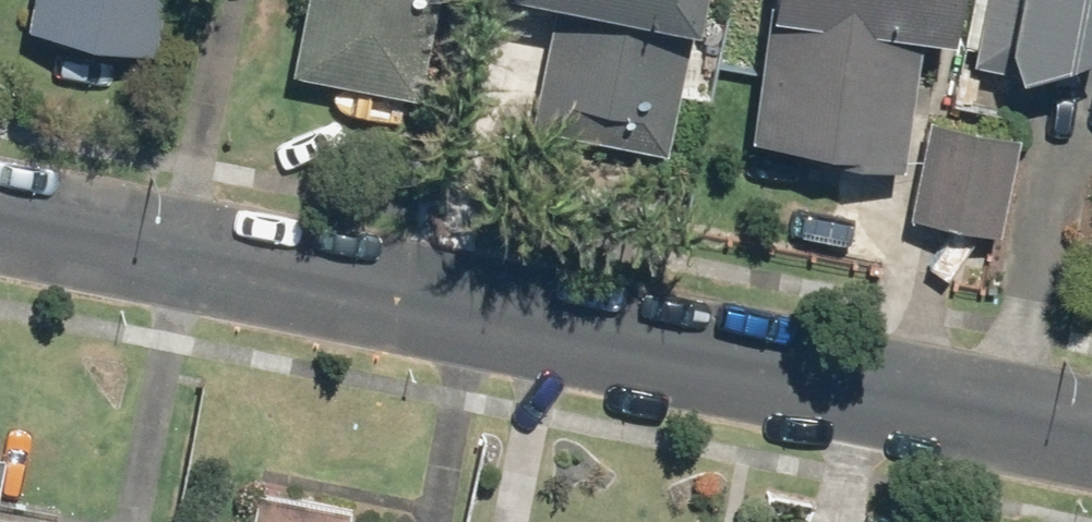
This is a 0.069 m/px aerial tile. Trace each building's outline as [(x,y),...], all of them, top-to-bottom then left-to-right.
[(148,51),(157,0),(22,0),(17,27),(148,51)] [(284,74),(421,98),(438,0),(297,0),(284,74)] [(523,128),(658,151),(684,0),(545,0),(523,128)] [(750,137),(911,159),(931,14),(950,16),(952,0),(769,0),(750,137)] [(976,4),(974,4),(975,7),(963,62),(997,69),(1000,76),(1087,45),(1071,0),(976,0),(976,4)] [(990,230),(1006,136),(919,121),(903,215),(990,230)]
